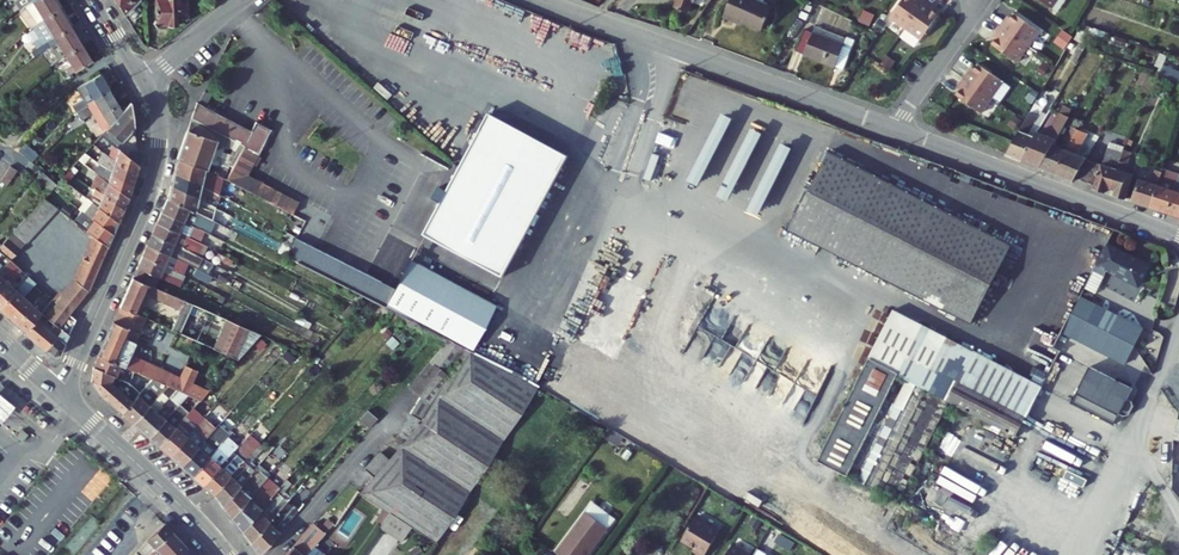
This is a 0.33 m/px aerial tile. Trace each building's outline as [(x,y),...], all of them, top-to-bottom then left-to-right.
[(57,4),(55,0),(24,0),(21,2),(12,10),(18,19),(30,12),(34,19),(36,17),(57,4)] [(125,18),(143,1),(142,0),(114,0),(125,18)] [(152,18),(150,21),(154,25),(156,22),(177,21),(177,13),(189,13),(189,0),(153,0),(152,18)] [(673,4),(687,9),(690,0),(674,0),(673,4)] [(726,14),(743,20),(744,16),(765,23),(773,2),(769,1),(769,0),(731,0),(726,14)] [(921,0),(897,0),(887,14),(903,25),(921,0)] [(918,36),(936,11),(932,8),(928,5),(930,2),(927,0),(921,0),(903,25),(918,36)] [(1046,9),(1052,0),(1034,0),(1046,9)] [(29,46),(68,22),(57,4),(36,17),(34,19),(39,27),(24,37),(29,46)] [(1027,44),(1038,28),(1013,10),(1009,15),(1007,19),(1004,16),(999,24),(1027,44)] [(61,51),(79,40),(68,22),(29,46),(32,51),(54,39),(61,51)] [(1016,59),(1027,44),(999,24),(993,31),(996,33),(994,37),(991,41),(1016,59)] [(853,43),(803,25),(794,48),(845,65),(853,43)] [(64,71),(89,56),(79,40),(61,51),(67,60),(60,64),(64,71)] [(1009,84),(976,61),(973,66),(971,69),(968,67),(962,75),(991,95),(998,100),(1009,84)] [(72,84),(78,93),(68,99),(73,107),(107,86),(97,69),(72,84)] [(979,110),(991,95),(962,75),(957,82),(960,84),(958,88),(954,92),(979,110)] [(189,81),(187,93),(193,94),(196,83),(189,81)] [(99,131),(120,108),(107,86),(73,107),(75,110),(78,115),(87,109),(99,131)] [(256,119),(251,128),(187,93),(182,113),(195,117),(231,136),(243,143),(258,151),(272,128),(256,119)] [(130,101),(128,99),(120,108),(99,131),(107,137),(115,144),(133,125),(130,101)] [(1027,114),(1005,153),(1020,159),(1032,138),(1026,136),(1037,118),(1027,114)] [(1032,138),(1020,159),(1040,167),(1052,145),(1069,117),(1061,114),(1048,137),(1036,131),(1032,138)] [(230,167),(220,162),(231,136),(195,117),(183,156),(225,175),(230,167)] [(1052,145),(1040,167),(1053,172),(1078,129),(1071,126),(1058,148),(1052,145)] [(499,148),(505,135),(490,128),(484,141),(499,148)] [(1078,129),(1053,172),(1074,180),(1075,177),(1086,158),(1072,154),(1085,133),(1078,129)] [(94,142),(99,146),(107,137),(99,131),(101,134),(94,142)] [(1110,139),(1100,163),(1086,158),(1075,177),(1086,181),(1091,166),(1099,169),(1093,184),(1092,187),(1103,192),(1105,187),(1109,188),(1123,152),(1125,145),(1110,139)] [(28,162),(34,154),(22,142),(15,150),(28,162)] [(249,169),(258,151),(243,143),(230,167),(225,175),(291,211),(299,195),(249,169)] [(129,155),(115,144),(111,154),(135,173),(139,163),(129,155)] [(137,149),(132,150),(129,155),(139,163),(137,149)] [(101,159),(131,182),(135,173),(111,154),(105,150),(99,158),(101,159)] [(967,327),(1016,237),(831,151),(782,241),(967,327)] [(1125,172),(1132,155),(1123,152),(1109,188),(1113,190),(1111,195),(1124,199),(1130,180),(1132,174),(1125,172)] [(219,188),(225,175),(183,156),(179,171),(219,188)] [(95,170),(126,194),(131,182),(101,159),(93,169),(95,170)] [(0,172),(0,184),(2,186),(13,169),(5,164),(0,172)] [(1153,170),(1148,186),(1130,180),(1124,199),(1126,200),(1149,208),(1162,170),(1163,167),(1158,165),(1156,171),(1153,170)] [(73,170),(68,166),(60,175),(65,179),(73,170)] [(1099,169),(1091,166),(1086,181),(1093,184),(1099,169)] [(97,188),(121,206),(126,194),(95,170),(90,182),(97,188)] [(1162,170),(1149,208),(1166,214),(1173,195),(1178,176),(1162,170)] [(213,202),(219,188),(179,171),(175,184),(213,202)] [(31,179),(44,192),(50,185),(37,172),(31,179)] [(1166,214),(1178,218),(1178,179),(1173,195),(1166,214)] [(171,196),(207,214),(213,202),(175,184),(171,196)] [(435,537),(533,382),(538,384),(566,331),(634,367),(688,266),(661,251),(642,288),(564,248),(568,240),(558,235),(553,243),(444,186),(399,271),(385,264),(376,282),(291,237),(283,253),(293,257),(381,303),(444,334),(394,396),(399,399),(407,387),(415,392),(405,411),(414,417),(426,398),(429,398),(415,420),(383,459),(370,475),(356,491),(390,511),(414,525),(435,537)] [(121,206),(97,188),(92,199),(116,218),(121,206)] [(80,203),(78,206),(82,210),(110,232),(116,218),(92,199),(80,190),(77,194),(87,201),(84,205),(80,203)] [(42,194),(0,241),(0,248),(3,251),(8,256),(54,204),(42,194)] [(207,214),(171,196),(169,202),(164,212),(202,230),(207,225),(225,234),(229,226),(207,214)] [(69,211),(67,214),(93,235),(105,244),(110,232),(82,210),(80,212),(83,214),(79,219),(69,211)] [(202,230),(164,212),(159,224),(201,245),(207,232),(202,230)] [(201,245),(159,224),(153,235),(200,258),(206,247),(201,245)] [(76,274),(61,292),(73,302),(90,278),(105,244),(93,235),(76,274)] [(200,258),(153,235),(148,246),(170,256),(179,261),(184,263),(200,271),(205,260),(200,258)] [(170,256),(148,246),(144,256),(165,266),(170,256)] [(1143,267),(1106,247),(1092,274),(1101,279),(1104,278),(1106,275),(1137,291),(1145,275),(1143,274),(1143,267)] [(236,261),(220,254),(217,261),(232,268),(236,261)] [(14,286),(8,280),(20,267),(8,256),(0,265),(0,302),(14,286)] [(144,256),(138,268),(160,278),(165,266),(144,256)] [(179,273),(184,263),(179,261),(174,271),(179,273)] [(168,281),(160,278),(138,268),(133,277),(219,314),(222,304),(174,284),(168,281)] [(174,284),(179,273),(174,271),(168,281),(174,284)] [(213,277),(228,285),(231,279),(216,271),(213,277)] [(0,302),(0,309),(23,329),(36,314),(41,309),(24,294),(35,282),(27,273),(14,286),(0,302)] [(236,359),(259,332),(219,314),(133,277),(119,307),(135,314),(142,295),(178,311),(169,329),(236,359)] [(55,300),(66,311),(73,302),(61,292),(55,300)] [(1061,331),(1124,364),(1143,328),(1081,296),(1061,331)] [(345,299),(336,310),(344,314),(353,303),(345,299)] [(55,300),(44,312),(55,321),(57,324),(66,311),(55,300)] [(146,319),(135,314),(119,307),(99,353),(118,361),(130,367),(132,367),(136,369),(151,376),(168,384),(186,392),(201,399),(209,389),(191,381),(197,368),(185,363),(180,375),(132,352),(146,319)] [(894,501),(895,499),(946,402),(948,399),(956,384),(967,363),(972,353),(892,310),(813,459),(894,501)] [(66,311),(57,324),(61,327),(42,346),(51,354),(59,351),(73,318),(66,311)] [(36,314),(23,329),(42,346),(61,327),(57,324),(55,321),(50,327),(36,314)] [(110,372),(113,374),(118,361),(99,353),(96,365),(110,372)] [(1022,419),(1038,389),(972,353),(967,363),(956,384),(1022,419)] [(112,384),(110,378),(110,372),(96,365),(90,385),(122,414),(137,394),(131,389),(126,394),(112,384)] [(1132,388),(1089,366),(1071,402),(1113,424),(1119,414),(1123,416),(1128,415),(1133,406),(1131,401),(1127,399),(1132,388)] [(124,379),(130,382),(136,369),(132,367),(130,367),(124,379)] [(145,384),(158,395),(160,393),(168,384),(151,376),(145,384)] [(186,392),(168,384),(160,393),(175,405),(186,392)] [(1022,419),(956,384),(948,399),(946,402),(1013,437),(1022,419)] [(186,392),(175,405),(186,415),(201,399),(186,392)] [(125,417),(140,397),(137,394),(122,414),(125,417)] [(0,420),(13,405),(0,395),(0,420)] [(140,397),(125,417),(133,424),(149,405),(140,397)] [(201,399),(186,415),(183,419),(159,446),(161,448),(170,456),(201,419),(195,415),(206,401),(201,399)] [(161,405),(156,411),(149,405),(133,424),(148,437),(169,412),(161,405)] [(183,419),(171,410),(169,412),(148,437),(159,446),(183,419)] [(210,433),(213,428),(201,419),(170,456),(181,466),(210,433)] [(43,421),(39,426),(43,429),(47,424),(43,421)] [(191,475),(220,441),(210,433),(181,466),(191,475)] [(264,442),(260,439),(241,461),(213,495),(216,498),(222,506),(263,456),(258,451),(264,442)] [(220,441),(191,475),(201,484),(230,450),(220,441)] [(213,495),(241,461),(230,450),(201,484),(204,486),(213,495)] [(383,459),(372,451),(358,468),(370,475),(383,459)] [(272,466),(263,456),(222,506),(231,517),(272,466)] [(936,487),(975,505),(988,480),(948,461),(936,487)] [(240,528),(282,478),(272,466),(231,517),(240,528)] [(282,478),(240,528),(250,541),(272,515),(289,494),(283,486),(294,473),(289,469),(282,478)] [(302,479),(289,494),(272,515),(250,541),(259,554),(304,500),(301,496),(310,485),(302,479)] [(116,531),(129,516),(120,508),(107,523),(116,531)] [(559,554),(582,554),(604,524),(581,509),(552,550),(559,554)] [(414,525),(390,511),(380,526),(404,540),(414,525)] [(1153,533),(1158,522),(1135,513),(1131,525),(1153,533)] [(123,531),(133,519),(129,516),(116,531),(120,534),(123,531)] [(317,526),(323,531),(332,521),(326,516),(317,526)] [(713,530),(689,516),(676,539),(687,546),(691,548),(689,551),(695,554),(698,554),(713,530)] [(132,554),(147,554),(171,527),(164,520),(132,554)] [(285,554),(304,554),(323,531),(317,526),(313,522),(285,554)] [(180,537),(171,527),(147,554),(164,554),(180,537)] [(123,531),(120,534),(112,544),(103,554),(118,554),(132,538),(123,531)] [(109,541),(99,533),(90,544),(100,552),(109,541)] [(164,554),(177,554),(187,545),(180,537),(164,554)] [(103,554),(112,544),(109,541),(100,552),(103,554)] [(745,553),(725,541),(717,554),(744,554),(745,553)] [(195,554),(187,545),(177,554),(194,554),(195,554)] [(745,553),(744,554),(765,554),(764,554),(750,545),(745,553)]
